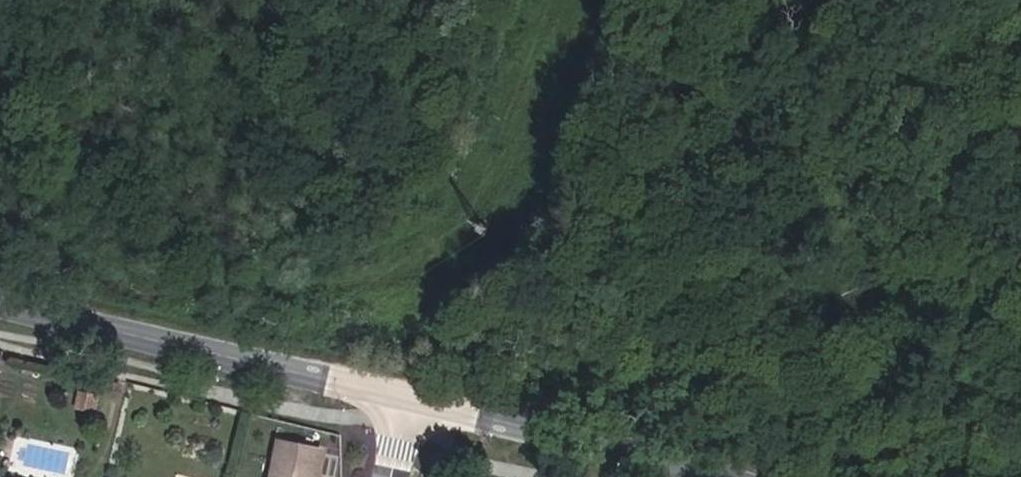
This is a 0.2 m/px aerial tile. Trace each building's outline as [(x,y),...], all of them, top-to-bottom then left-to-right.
[(319,453),(278,444),(271,476),(314,476),(319,453)]
